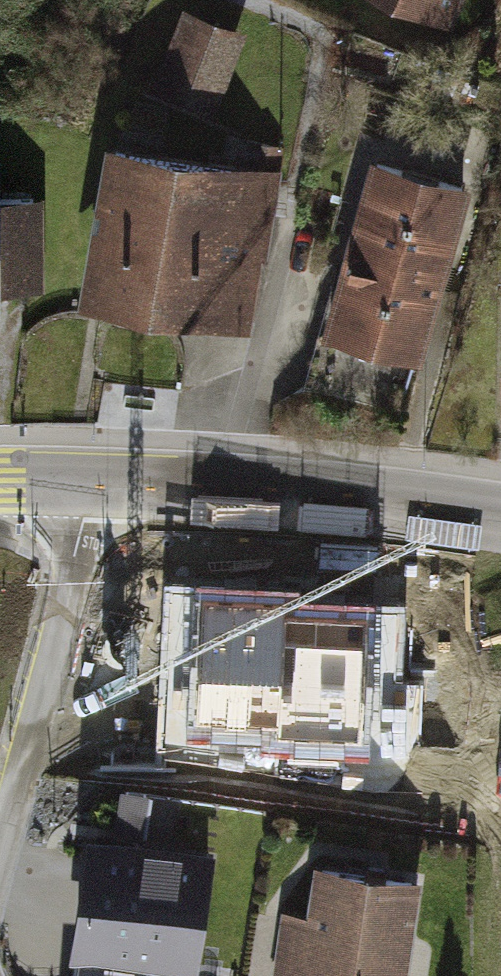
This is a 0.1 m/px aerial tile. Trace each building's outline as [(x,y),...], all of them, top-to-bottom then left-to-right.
[(178,20),(151,91),(216,115),(252,20),(201,0),(194,0),(185,23),(178,20)] [(449,35),(464,0),(366,0),(449,35)] [(249,184),(106,156),(76,307),(246,339),(283,151),(257,146),(249,184)] [(472,202),(366,171),(335,276),(425,302),(442,307),(472,202)] [(45,297),(43,204),(0,205),(0,298),(45,297)] [(315,345),(405,371),(425,302),(335,276),(315,345)] [(84,824),(64,942),(78,945),(196,964),(216,847),(135,833),(143,788),(116,783),(108,829),(84,824)] [(311,852),(305,904),(279,901),(269,975),(406,975),(420,866),(311,852)]
